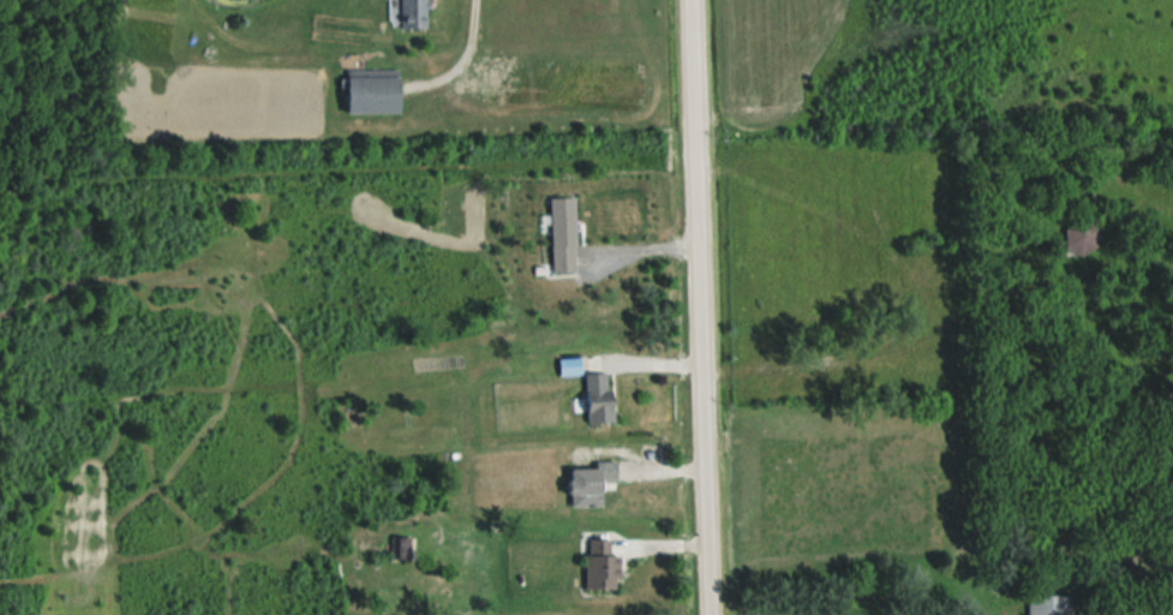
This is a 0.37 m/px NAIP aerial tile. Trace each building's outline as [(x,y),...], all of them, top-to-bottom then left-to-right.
[(421,0),(385,0),(385,27),(421,27),(421,0)] [(395,70),(340,70),(340,113),(395,113),(395,70)] [(1093,251),(1093,221),(1063,221),(1063,251),(1093,251)] [(580,374),(580,423),(607,423),(607,374),(580,374)] [(565,508),(597,507),(597,481),(612,481),(612,462),(595,462),(595,469),(565,470),(565,508)] [(388,559),(412,559),(412,538),(388,538),(388,559)] [(613,555),(604,555),(604,541),(581,541),(581,590),(613,590),(613,555)] [(1069,596),(1025,596),(1025,614),(1069,614),(1069,596)]
